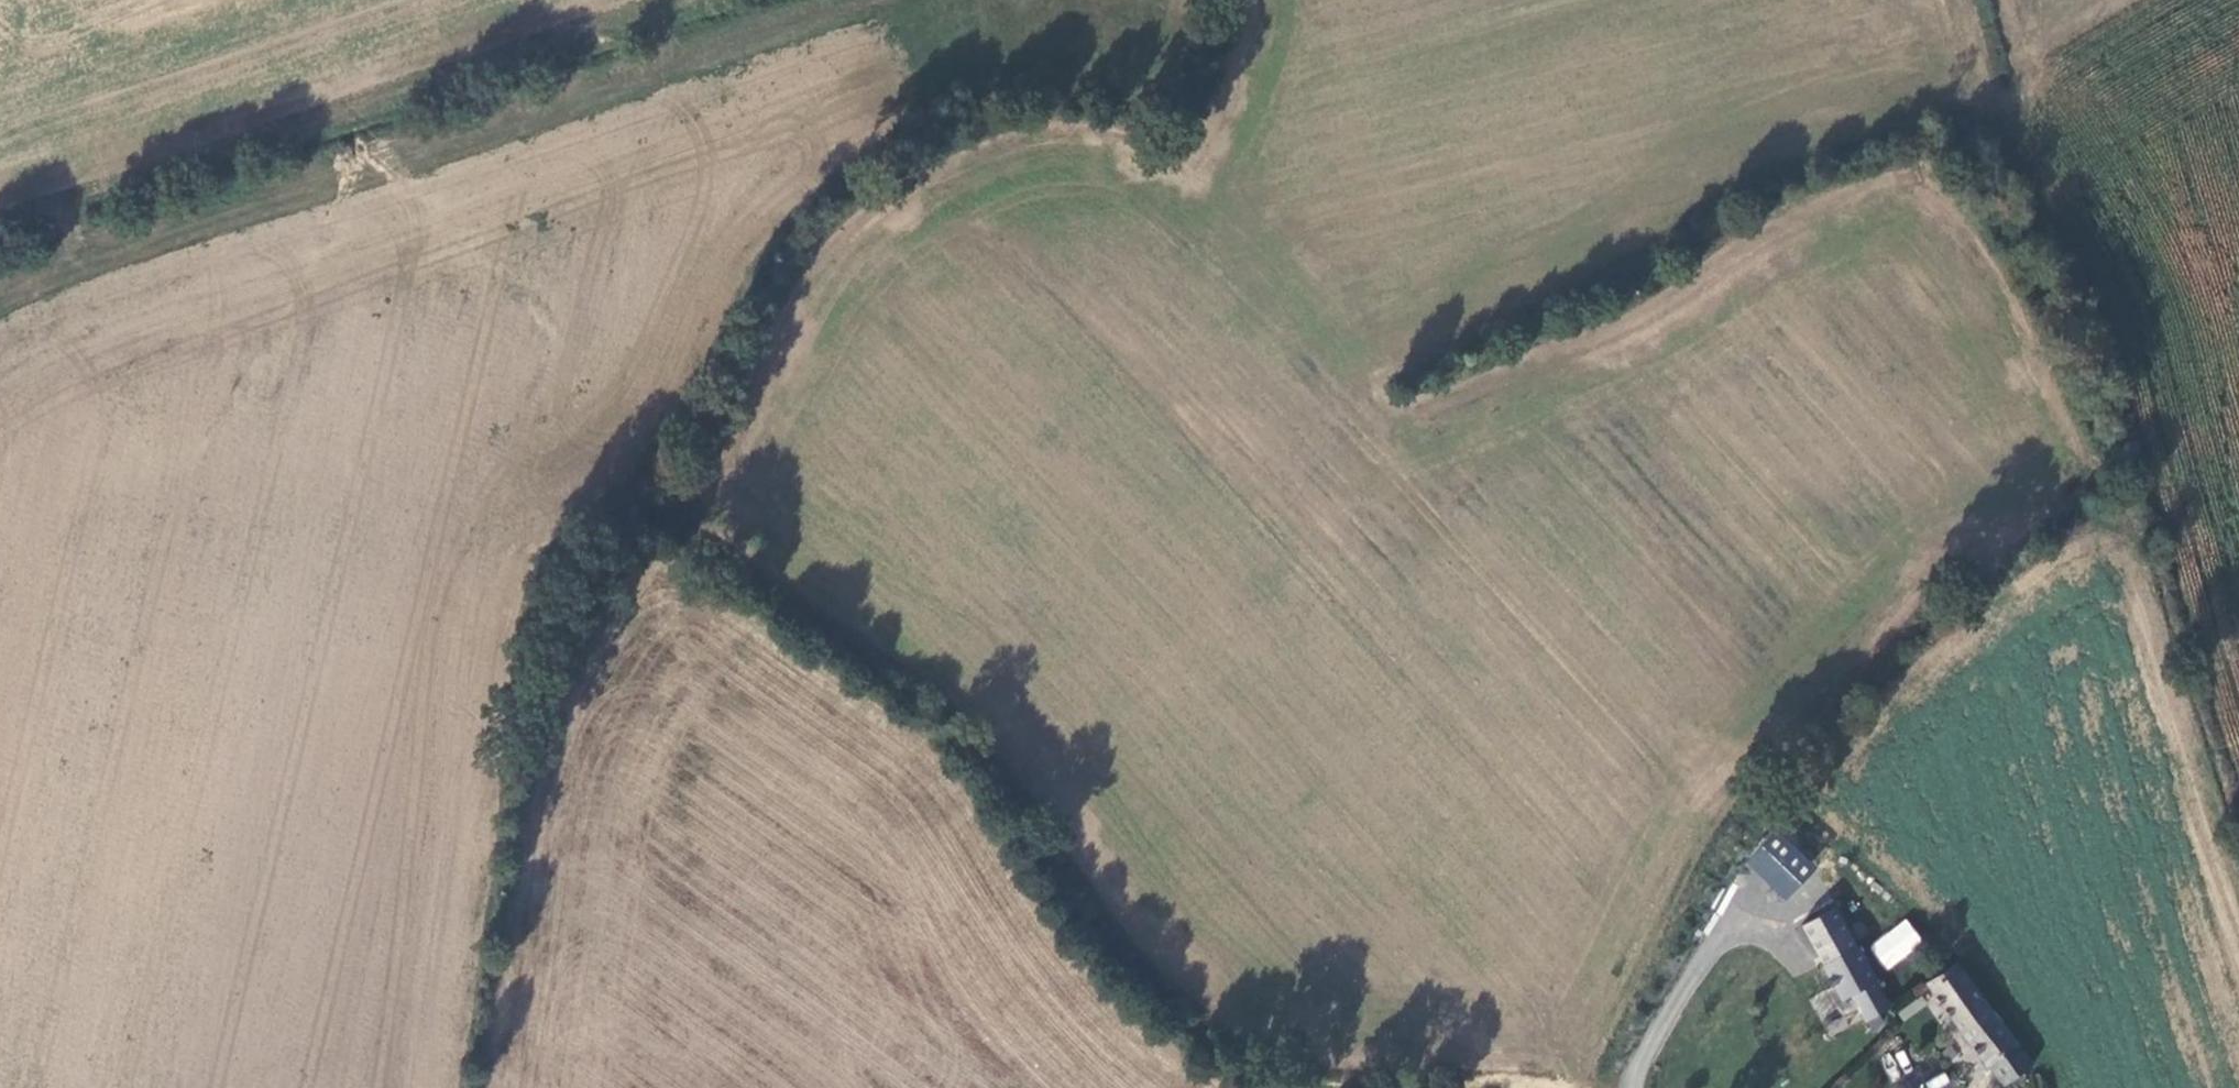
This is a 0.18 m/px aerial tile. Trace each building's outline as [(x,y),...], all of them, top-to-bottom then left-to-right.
[(1791,878),(1753,844),(1730,871),(1765,906),(1791,878)] [(1903,916),(1868,949),(1889,971),(1924,938),(1903,916)] [(1833,999),(1857,1034),(1864,1023),(1860,1016),(1873,1006),(1840,951),(1834,954),(1824,935),(1795,952),(1824,1004),(1833,999)] [(1973,1067),(2002,1046),(1939,962),(1910,981),(1973,1067)] [(1890,1078),(1912,1068),(1903,1048),(1881,1058),(1890,1078)]
